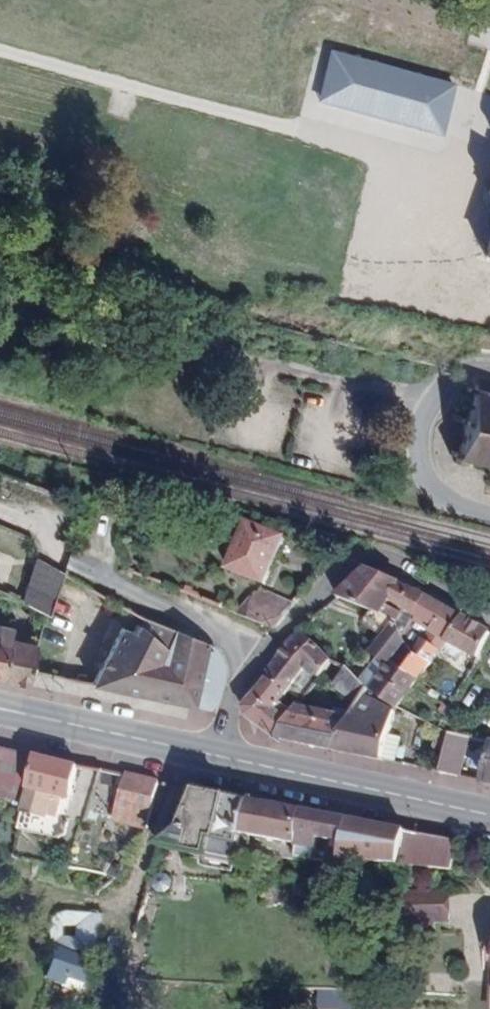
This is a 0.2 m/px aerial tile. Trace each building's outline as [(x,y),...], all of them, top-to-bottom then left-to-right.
[(455,84),(330,50),(316,102),(441,135),(455,84)] [(481,255),(489,258),(489,222),(481,255)] [(456,456),(489,464),(489,390),(473,386),(456,456)] [(227,566),(264,581),(283,534),(247,519),(227,566)] [(27,559),(9,602),(37,614),(55,571),(27,559)] [(389,599),(416,615),(427,596),(396,578),(366,567),(338,595),(383,612),(393,618),(396,620),(401,612),(386,604),(389,599)] [(275,628),(293,604),(263,587),(256,600),(252,598),(239,612),(275,628)] [(461,615),(427,596),(416,615),(414,619),(430,628),(413,650),(430,663),(440,650),(449,639),(446,638),(461,615)] [(170,628),(128,609),(120,624),(130,630),(137,624),(162,646),(170,628)] [(449,639),(465,649),(477,656),(489,632),(461,615),(446,638),(449,639)] [(403,642),(393,618),(369,650),(386,664),(370,687),(397,707),(417,679),(392,659),(403,642)] [(137,624),(130,630),(120,624),(88,683),(206,708),(214,699),(221,672),(221,667),(220,662),(219,657),(216,653),(213,649),(210,646),(205,643),(201,641),(170,628),(162,646),(137,624)] [(28,670),(34,641),(9,637),(11,627),(0,625),(0,679),(25,684),(28,670)] [(287,640),(263,673),(267,676),(289,690),(305,667),(319,676),(330,661),(316,642),(301,630),(287,640)] [(459,660),(465,649),(449,639),(440,650),(459,660)] [(392,659),(417,679),(430,663),(413,650),(403,642),(392,659)] [(347,666),(332,683),(355,702),(362,692),(367,685),(347,666)] [(279,737),(292,715),(278,706),(289,690),(267,676),(242,704),(245,715),(276,737),(279,737)] [(334,749),(397,762),(402,738),(388,734),(395,710),(362,692),(355,702),(348,714),(334,749)] [(279,737),(334,749),(348,714),(299,703),(292,715),(279,737)] [(448,732),(439,770),(457,774),(467,735),(448,732)] [(27,786),(34,754),(0,747),(0,780),(27,786)] [(489,781),(489,749),(482,779),(489,781)] [(77,764),(34,754),(27,786),(21,815),(43,821),(49,799),(60,801),(61,795),(70,797),(77,764)] [(113,817),(147,826),(159,781),(125,773),(113,817)] [(195,788),(180,827),(163,842),(235,858),(237,852),(241,832),(248,799),(195,788)] [(248,799),(241,832),(297,843),(299,834),(344,841),(349,819),(248,799)] [(412,847),(410,864),(451,867),(457,839),(407,830),(349,819),(344,841),(340,858),(399,864),(403,845),(412,847)] [(316,847),(297,843),(295,857),(314,859),(316,847)] [(447,922),(449,893),(403,890),(401,919),(447,922)] [(47,947),(54,950),(83,956),(95,958),(102,926),(60,917),(53,921),(47,947)] [(61,962),(80,965),(83,956),(54,950),(49,969),(59,972),(61,962)] [(341,992),(306,991),(305,1008),(340,1008),(341,992)]
